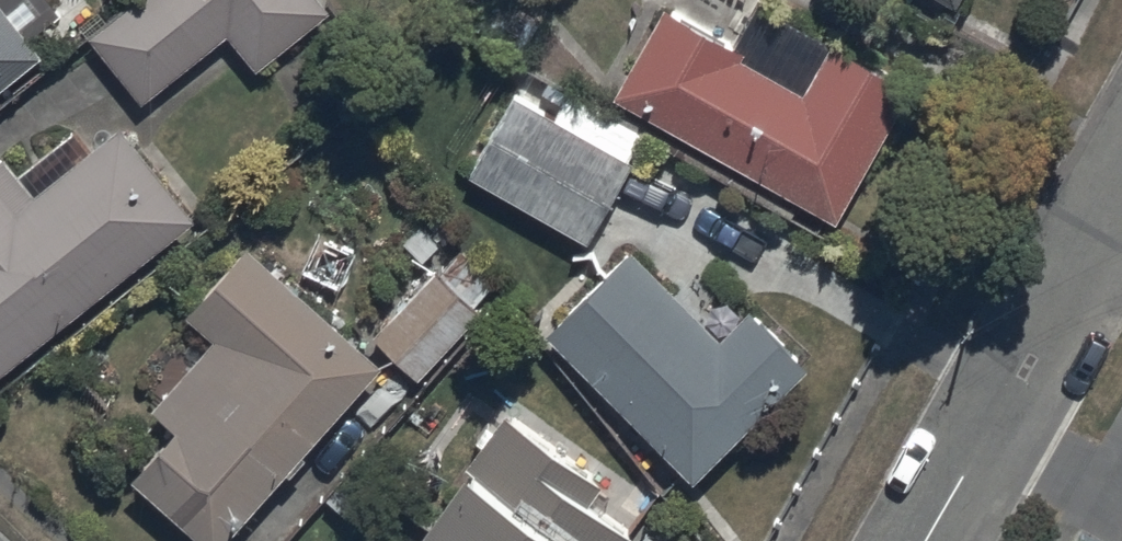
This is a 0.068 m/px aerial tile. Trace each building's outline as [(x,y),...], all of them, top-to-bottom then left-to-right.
[(85,41),(141,112),(229,43),(255,76),(330,18),(315,0),(137,0),(85,41)] [(958,19),(968,0),(924,0),(958,19)] [(659,21),(610,106),(833,233),(914,93),(775,14),(743,69),(659,21)] [(40,65),(0,17),(0,98),(40,65)] [(516,102),(469,184),(587,252),(635,170),(516,102)] [(196,226),(121,133),(92,157),(74,135),(17,180),(3,163),(0,165),(0,384),(196,226)] [(460,254),(373,344),(418,388),(483,320),(476,313),(497,291),(460,254)] [(380,375),(244,256),(187,321),(213,344),(147,419),(170,438),(129,485),(193,540),(235,540),(380,375)] [(630,261),(545,346),(692,493),(807,378),(747,318),(717,348),(630,261)] [(592,514),(605,496),(508,428),(428,540),(631,540),(592,514)]
